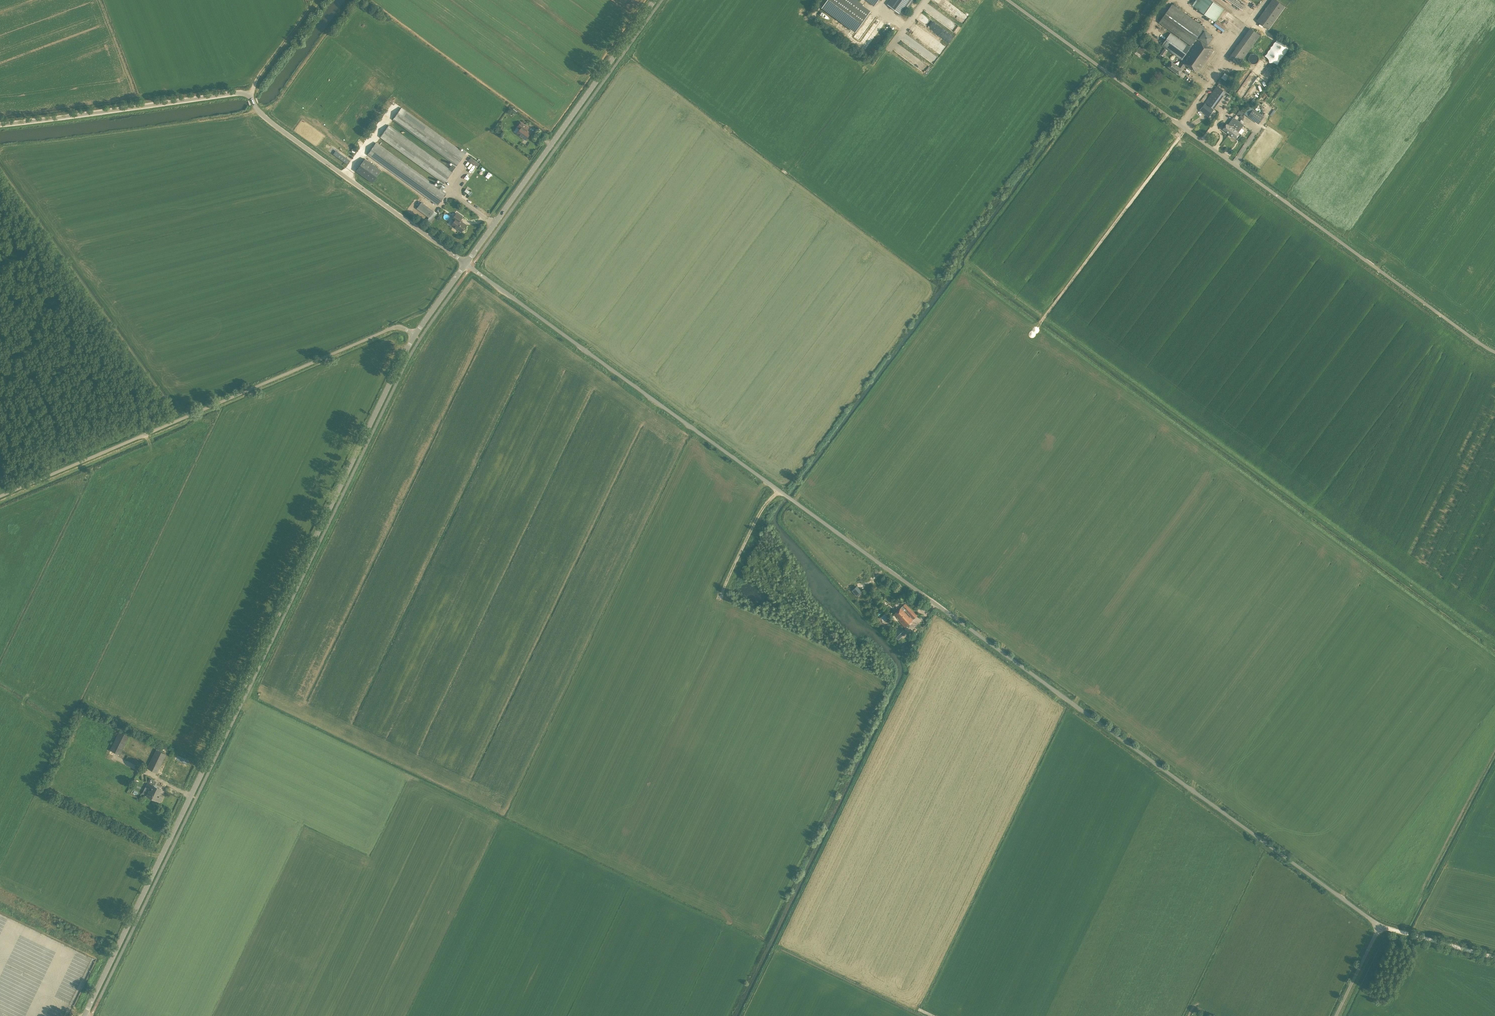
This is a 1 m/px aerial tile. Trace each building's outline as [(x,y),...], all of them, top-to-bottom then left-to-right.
[(829,2),(826,0),(824,0),(819,8),(855,31),(870,8),(858,0),(830,0),(829,2)] [(887,5),(899,13),(901,10),(906,12),(914,0),(890,0),(887,5)] [(962,15),(941,0),(906,49),(927,64),(962,15)] [(1193,6),(1215,22),(1224,9),(1211,0),(1198,0),(1193,6)] [(1268,29),(1284,6),(1276,0),(1271,0),(1256,21),(1268,29)] [(1204,30),(1206,28),(1179,9),(1180,8),(1174,3),(1173,5),(1172,4),(1158,23),(1190,45),(1189,46),(1170,33),(1161,46),(1181,60),(1182,58),(1183,59),(1181,62),(1178,67),(1171,62),(1168,66),(1179,74),(1185,65),(1197,73),(1214,50),(1207,45),(1213,37),(1204,30)] [(1213,25),(1223,31),(1226,27),(1221,24),(1223,21),(1218,18),(1213,25)] [(1239,65),(1260,35),(1251,29),(1230,58),(1239,65)] [(1275,38),(1265,57),(1278,64),(1288,45),(1275,38)] [(1139,46),(1134,54),(1139,57),(1145,50),(1139,46)] [(1258,61),(1258,59),(1258,58),(1258,57),(1257,57),(1256,56),(1255,55),(1253,55),(1252,55),(1251,55),(1250,56),(1249,57),(1248,58),(1248,59),(1248,60),(1249,61),(1250,63),(1251,64),(1252,64),(1253,64),(1255,64),(1256,64),(1257,63),(1258,61)] [(1224,73),(1221,78),(1226,81),(1229,77),(1224,73)] [(1214,109),(1226,92),(1225,92),(1227,90),(1219,84),(1222,81),(1219,80),(1217,83),(1218,83),(1204,102),(1213,108),(1214,109)] [(1204,102),(1200,108),(1208,114),(1213,108),(1204,102)] [(446,193),(443,190),(445,187),(441,184),(443,182),(452,171),(452,170),(456,165),(465,153),(401,107),(393,119),(453,162),(448,168),(388,124),(380,136),(440,180),(436,186),(376,142),(367,154),(437,205),(446,193)] [(1247,117),(1258,124),(1263,117),(1253,109),(1247,117)] [(1226,124),(1222,129),(1229,133),(1238,121),(1233,117),(1227,125),(1226,124)] [(525,139),(530,132),(524,128),(526,125),(525,124),(520,121),(517,126),(519,128),(516,133),(525,139)] [(1236,138),(1239,133),(1238,132),(1244,125),(1238,121),(1229,133),(1236,138)] [(344,162),(346,158),(337,152),(335,156),(344,162)] [(469,157),(467,161),(477,166),(479,162),(469,157)] [(381,170),(365,159),(356,171),(372,183),(381,170)] [(430,223),(437,213),(421,201),(420,202),(419,201),(416,205),(418,206),(416,208),(429,217),(426,221),(430,223)] [(460,231),(465,224),(459,220),(461,217),(456,213),(453,216),(456,217),(451,224),(460,231)] [(857,587),(856,586),(852,590),(857,596),(861,592),(857,587)] [(905,604),(893,614),(894,615),(894,616),(894,615),(891,618),(895,623),(898,620),(905,627),(916,616),(905,604)] [(895,631),(892,633),(893,634),(891,635),(895,640),(897,638),(898,639),(900,636),(905,632),(900,626),(895,631)] [(120,755),(129,736),(119,731),(110,750),(120,755)] [(157,773),(166,754),(156,749),(153,755),(153,756),(149,763),(147,768),(157,773)] [(148,782),(146,787),(150,788),(147,795),(161,802),(163,797),(160,796),(159,797),(157,796),(158,794),(159,794),(162,789),(155,785),(153,785),(155,780),(150,778),(148,782)]
